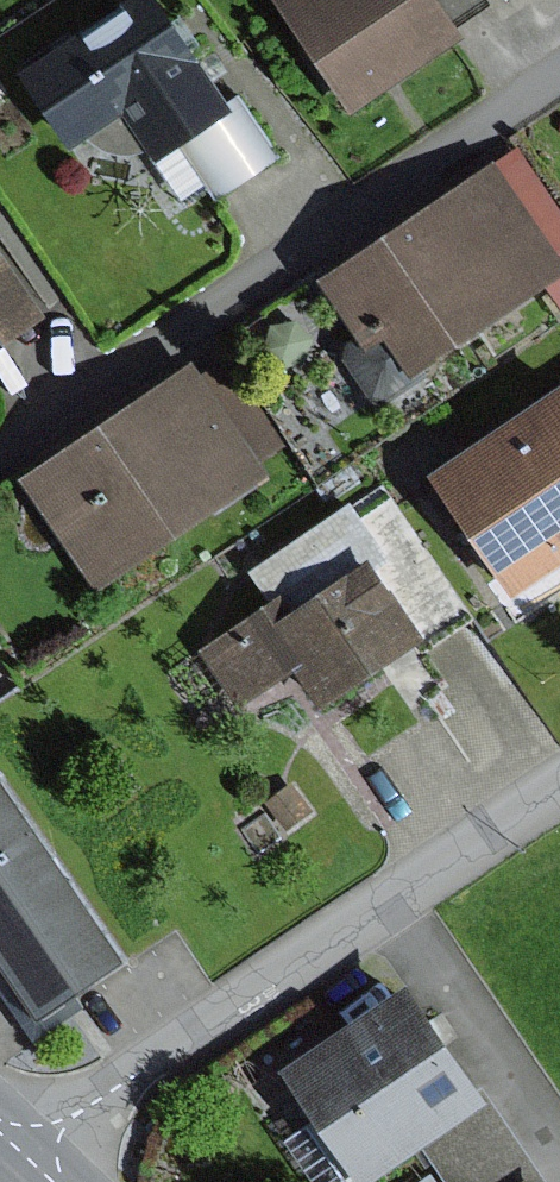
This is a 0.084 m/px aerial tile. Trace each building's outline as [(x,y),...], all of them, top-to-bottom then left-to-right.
[(21,83),(67,151),(85,139),(95,154),(126,160),(141,156),(149,168),(178,148),(224,117),(144,0),(143,0),(21,83)] [(348,114),(455,41),(449,34),(426,0),(269,0),(348,114)] [(449,34),(488,9),(482,0),(426,0),(449,34)] [(240,106),(224,117),(178,148),(216,204),(278,162),(240,106)] [(489,165),(559,267),(559,210),(515,147),(489,165)] [(312,286),(361,358),(380,345),(408,386),(545,292),(559,282),(559,267),(489,165),(312,286)] [(0,262),(0,353),(49,318),(5,258),(0,262)] [(545,292),(559,313),(559,282),(545,292)] [(292,324),(270,328),(262,354),(280,371),(303,366),(308,341),(292,324)] [(222,360),(191,380),(252,468),(282,448),(222,360)] [(186,372),(18,488),(96,599),(263,483),(252,468),(191,380),(186,372)] [(425,485),(504,606),(559,568),(559,398),(559,397),(425,485)] [(393,499),(356,524),(381,561),(362,574),(413,648),(469,610),(393,499)] [(263,607),(190,657),(236,723),(282,691),(303,722),(413,648),(362,574),(381,561),(356,524),(344,508),(242,578),(263,607)] [(0,797),(0,976),(34,1026),(75,997),(117,969),(0,797)] [(417,976),(292,1060),(373,1178),(426,1141),(497,1093),(417,976)] [(426,1141),(453,1181),(537,1181),(551,1173),(497,1093),(426,1141)] [(551,1173),(537,1181),(557,1181),(551,1173)]
